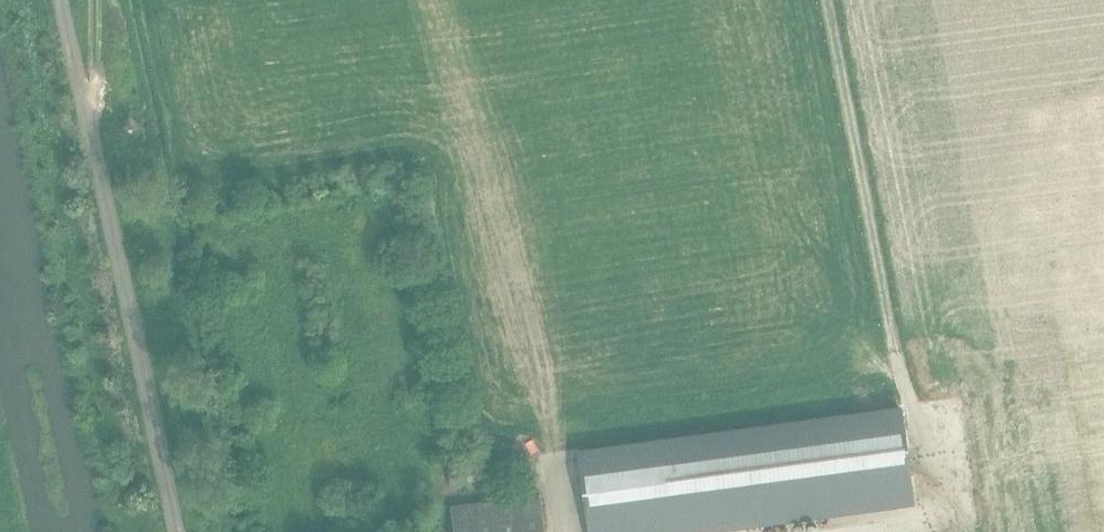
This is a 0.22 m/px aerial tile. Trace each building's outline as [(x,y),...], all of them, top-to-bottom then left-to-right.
[(900,407),(579,451),(590,531),(660,531),(912,498),(900,407)]
